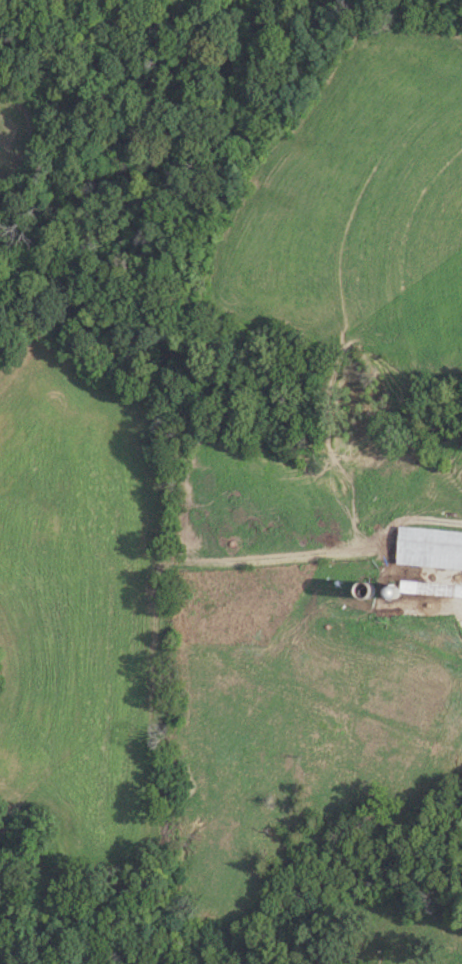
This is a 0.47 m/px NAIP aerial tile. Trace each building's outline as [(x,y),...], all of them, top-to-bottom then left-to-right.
[(401,527),(398,565),(461,570),(461,532),(401,527)] [(461,597),(461,586),(402,582),(401,593),(461,597)]
